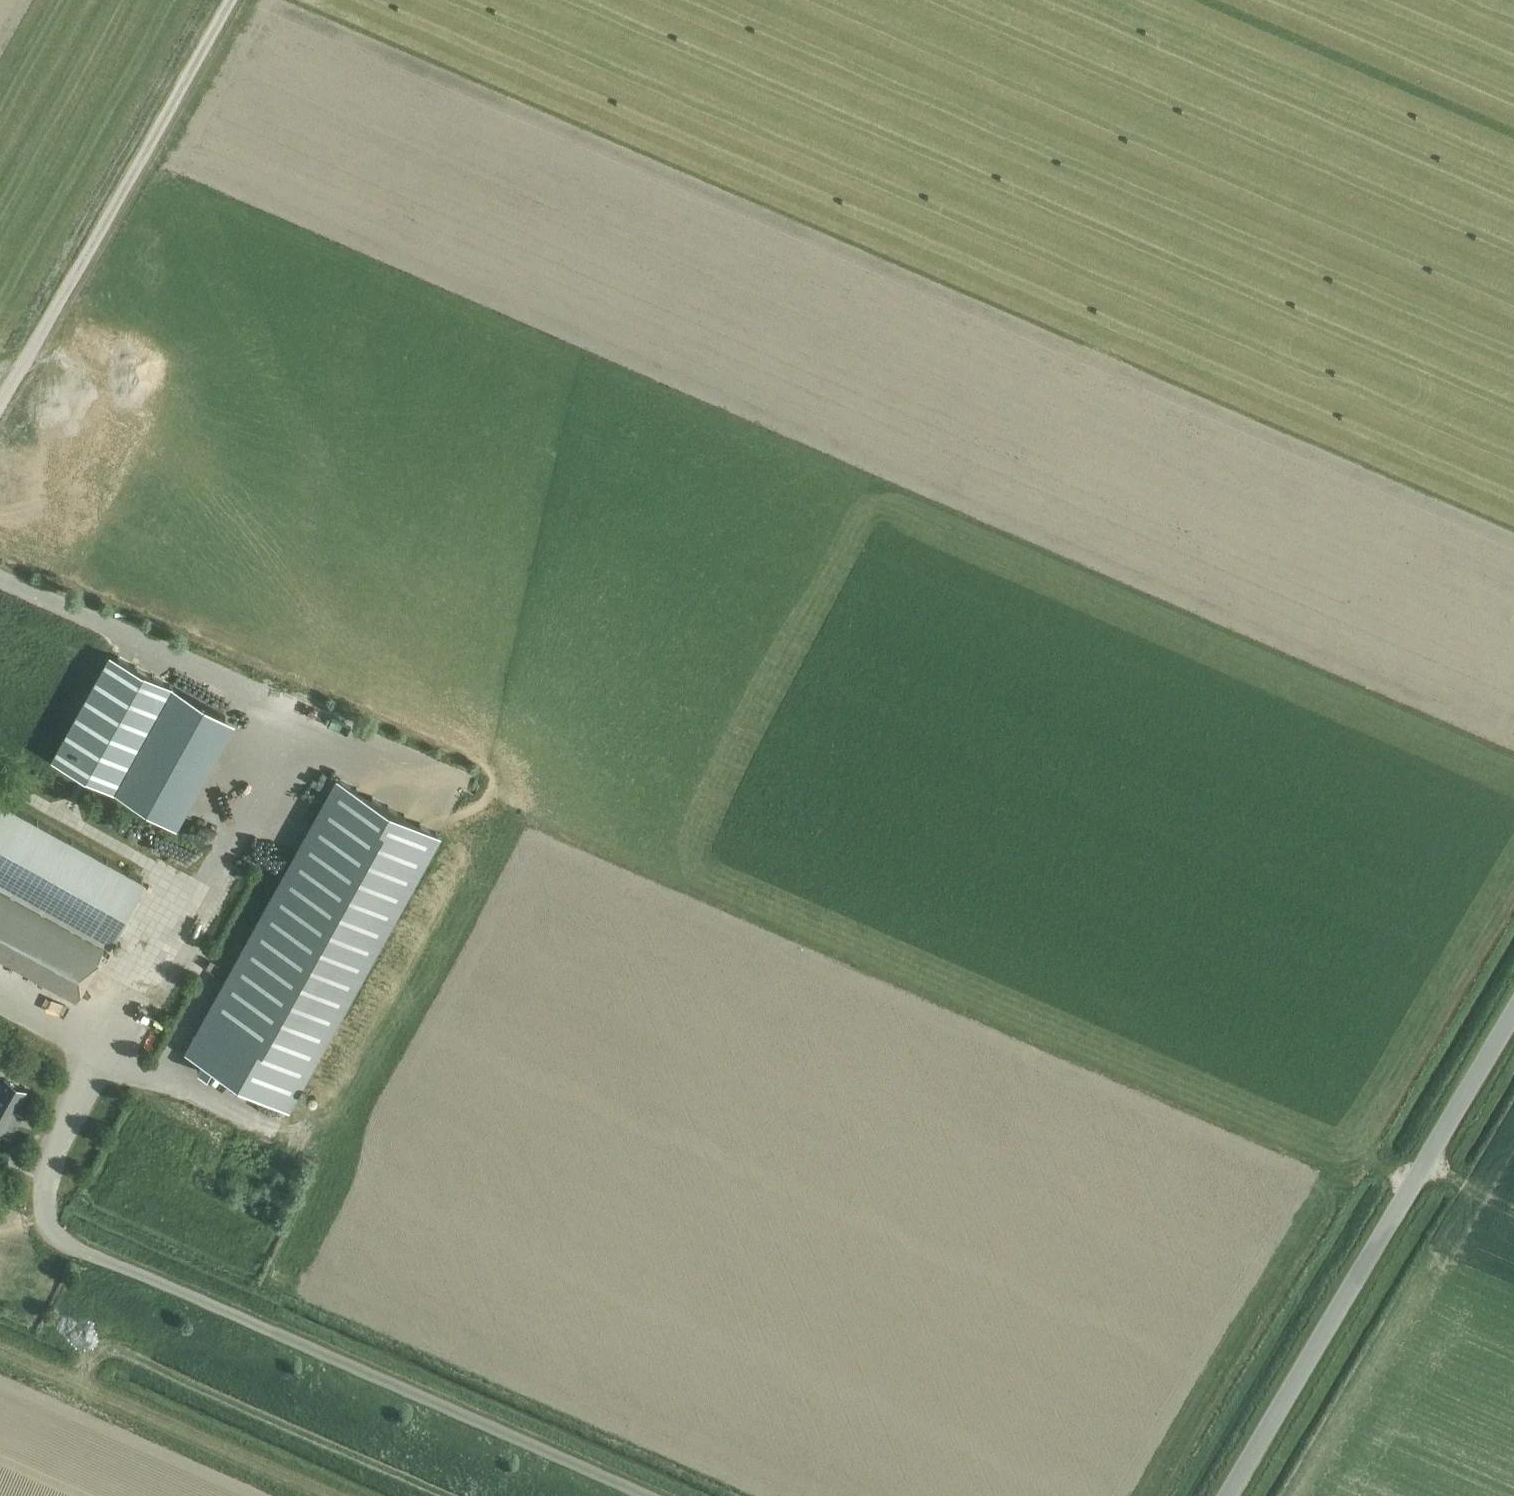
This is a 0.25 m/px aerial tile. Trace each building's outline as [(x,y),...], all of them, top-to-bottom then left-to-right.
[(117,655),(58,761),(113,792),(173,685),(117,655)] [(172,686),(114,791),(167,820),(225,715),(172,686)] [(437,832),(339,778),(187,1052),(201,1059),(210,1064),(285,1106),(437,832)] [(1,800),(0,802),(0,883),(107,943),(143,879),(1,800)] [(102,949),(0,892),(0,957),(75,998),(102,949)] [(201,1059),(196,1068),(205,1073),(210,1064),(201,1059)] [(0,1134),(26,1090),(4,1078),(0,1086),(0,1134)]
